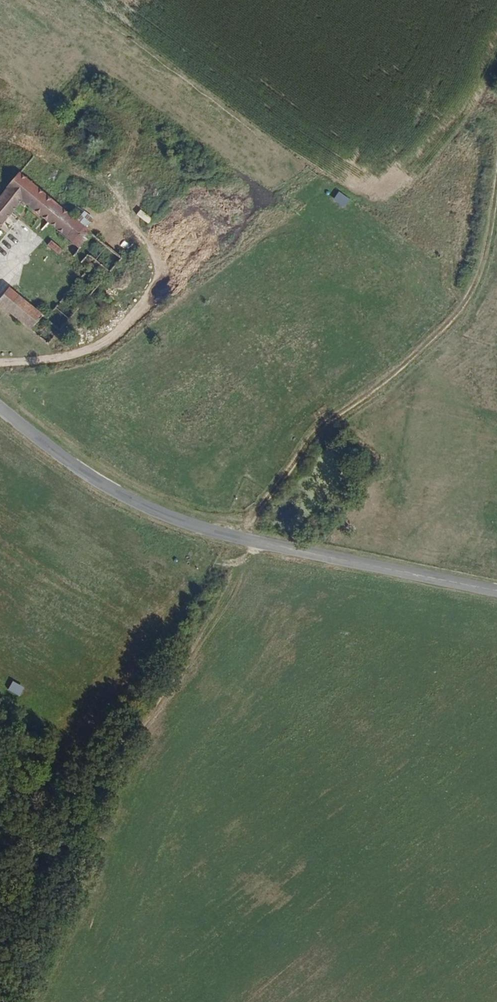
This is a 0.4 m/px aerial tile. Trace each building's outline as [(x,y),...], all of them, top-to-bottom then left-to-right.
[(22,201),(80,248),(93,232),(90,230),(98,221),(86,211),(79,220),(18,174),(0,197),(0,228),(22,201)] [(340,192),(334,200),(345,208),(351,199),(340,192)] [(149,225),(153,219),(141,209),(137,215),(149,225)] [(51,240),(47,246),(59,256),(63,250),(51,240)] [(9,288),(0,300),(0,305),(32,330),(43,316),(9,288)]
